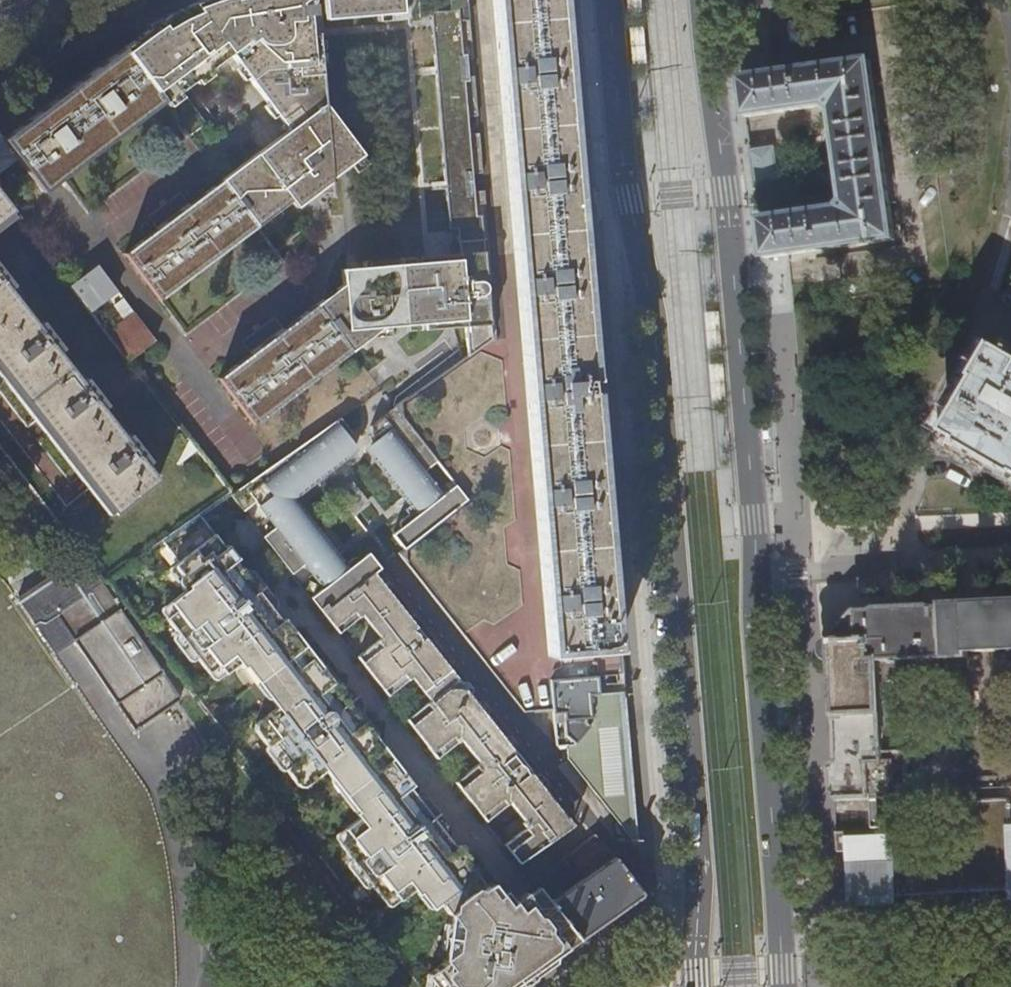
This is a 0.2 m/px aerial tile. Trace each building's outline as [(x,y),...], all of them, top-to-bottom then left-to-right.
[(310,0),(205,0),(204,0),(186,7),(144,27),(147,31),(130,44),(122,51),(161,103),(187,137),(205,123),(179,90),(193,80),(205,70),(228,53),(287,131),(220,182),(255,228),(290,203),(296,210),(329,184),(329,180),(360,156),(322,105),(315,34),(313,34),(310,0)] [(322,14),(342,13),(345,6),(351,6),(353,17),(385,14),(385,20),(403,19),(402,0),(320,0),(322,14)] [(467,0),(446,0),(446,10),(456,10),(457,21),(468,20),(467,0)] [(544,655),(621,648),(620,628),(615,567),(607,479),(600,393),(595,327),(590,272),(585,211),(579,145),(575,96),(567,0),(492,0),(544,655)] [(641,0),(627,0),(628,13),(642,13),(641,0)] [(485,295),(484,280),(489,280),(482,191),(472,192),(470,174),(480,173),(477,133),(467,134),(466,117),(476,116),(473,76),(467,76),(466,59),(471,59),(468,20),(457,21),(456,10),(446,10),(428,11),(445,229),(454,228),(457,254),(457,261),(416,264),(351,269),(352,280),(314,308),(349,354),(373,335),(373,337),(390,336),(390,327),(422,324),(461,321),(461,326),(464,359),(483,346),(494,343),(490,294),(485,295)] [(630,29),(633,66),(646,65),(644,29),(630,29)] [(63,177),(161,103),(122,51),(21,127),(13,133),(4,139),(17,156),(44,191),(63,177)] [(760,220),(765,259),(790,255),(893,241),(870,62),(774,75),(773,75),(741,80),(746,118),(824,106),(831,111),(843,203),(839,210),(760,220)] [(196,84),(209,75),(205,70),(193,80),(196,84)] [(89,211),(187,137),(161,103),(63,177),(89,211)] [(17,156),(4,139),(0,134),(0,169),(17,156)] [(751,150),(756,188),(779,184),(775,147),(751,150)] [(160,299),(255,228),(220,182),(190,204),(158,228),(126,253),(160,299)] [(0,192),(0,219),(13,208),(0,192)] [(158,228),(190,204),(181,192),(149,216),(158,228)] [(186,335),(281,263),(255,228),(160,299),(186,335)] [(457,261),(457,254),(416,258),(416,264),(457,261)] [(71,284),(88,306),(115,286),(98,263),(71,284)] [(115,515),(160,481),(0,271),(0,363),(115,515)] [(112,294),(125,312),(131,308),(118,290),(112,294)] [(253,426),(349,354),(314,308),(284,329),(284,330),(251,354),(218,378),(253,426)] [(706,312),(708,349),(722,348),(720,311),(706,312)] [(108,333),(129,360),(155,340),(135,313),(108,333)] [(251,354),(284,330),(284,329),(275,318),(242,342),(251,354)] [(461,326),(461,321),(422,324),(422,330),(461,326)] [(998,346),(980,378),(982,379),(951,434),(964,442),(963,444),(1010,472),(1010,353),(998,346)] [(425,470),(438,460),(398,405),(373,424),(374,448),(370,451),(403,496),(420,483),(423,487),(433,479),(425,470)] [(392,533),(403,548),(467,499),(456,484),(444,494),(436,484),(404,508),(408,513),(402,518),(400,521),(399,523),(399,525),(400,527),(392,533)] [(328,499),(344,520),(352,514),(351,506),(351,503),(351,501),(351,499),(350,497),(349,496),(348,494),(347,493),(346,492),(344,491),(342,491),(337,494),(336,492),(328,499)] [(263,535),(291,573),(303,563),(308,569),(334,547),(323,532),(327,529),(312,510),(308,513),(296,498),(270,520),(275,525),(263,535)] [(287,618),(283,620),(277,613),(278,607),(279,601),(256,571),(244,569),(238,560),(241,558),(231,545),(228,547),(202,514),(164,540),(181,561),(176,565),(188,581),(181,586),(185,591),(172,602),(183,615),(226,673),(240,662),(244,667),(247,666),(278,707),(262,719),(310,782),(327,770),(357,810),(354,812),(358,818),(345,828),(393,892),(399,899),(413,889),(417,894),(419,893),(432,907),(440,902),(449,914),(448,922),(454,929),(451,945),(443,950),(442,956),(448,964),(449,963),(469,986),(509,986),(553,956),(565,947),(577,939),(535,883),(524,892),(513,900),(505,890),(499,894),(491,882),(485,886),(466,861),(469,858),(459,845),(456,847),(450,840),(451,834),(453,828),(428,797),(416,795),(410,787),(413,784),(376,736),(379,733),(363,712),(364,702),(358,694),(353,688),(344,687),(328,665),(324,667),(287,618)] [(370,573),(378,566),(368,552),(359,558),(356,557),(355,556),(353,556),(352,556),(351,557),(345,561),(341,556),(314,577),(321,587),(310,597),(321,611),(370,573)] [(53,614),(99,582),(101,585),(103,583),(93,568),(88,571),(79,558),(18,598),(54,655),(73,642),(53,614)] [(321,611),(521,866),(574,825),(530,772),(527,774),(525,770),(523,768),(520,767),(512,757),(516,753),(424,640),(420,643),(417,637),(412,632),(415,629),(370,573),(321,611)] [(73,642),(135,730),(181,698),(101,585),(99,582),(53,614),(73,642)] [(226,673),(183,615),(172,602),(171,603),(177,610),(167,617),(179,633),(183,634),(197,652),(196,657),(209,672),(219,665),(225,673),(226,673)] [(918,608),(882,610),(855,611),(832,638),(832,642),(827,643),(825,645),(823,648),(822,651),(822,653),(826,658),(830,661),(833,662),(838,764),(832,763),(833,776),(835,800),(895,797),(895,793),(904,793),(908,789),(906,756),(901,752),(884,753),(880,662),(947,658),(948,668),(953,672),(965,671),(970,666),(969,651),(1010,649),(1010,604),(918,608)] [(598,695),(597,676),(550,681),(555,746),(564,746),(572,746),(590,726),(589,696),(598,695)] [(627,712),(625,694),(598,695),(589,696),(590,726),(572,746),(564,746),(565,757),(634,848),(638,847),(634,802),(631,768),(628,731),(627,712)] [(310,782),(262,719),(256,723),(255,729),(269,746),(273,743),(289,764),(285,767),(299,786),(304,787),(310,782)] [(1010,798),(973,799),(975,837),(898,840),(898,829),(838,832),(840,851),(854,850),(856,902),(881,901),(881,904),(1010,898),(1010,817),(1010,798)] [(903,810),(871,811),(872,827),(903,826),(903,810)] [(393,892),(345,828),(343,829),(350,837),(340,844),(352,860),(356,860),(370,879),(369,883),(382,900),(393,892)] [(594,834),(592,836),(571,853),(588,874),(565,891),(561,885),(554,890),(543,875),(534,882),(535,883),(577,939),(600,923),(610,916),(640,895),(641,894),(614,857),(594,834)] [(603,928),(641,901),(640,895),(610,916),(600,923),(603,928)] [(449,963),(448,964),(442,956),(441,958),(443,960),(416,981),(420,986),(469,986),(449,963)]
